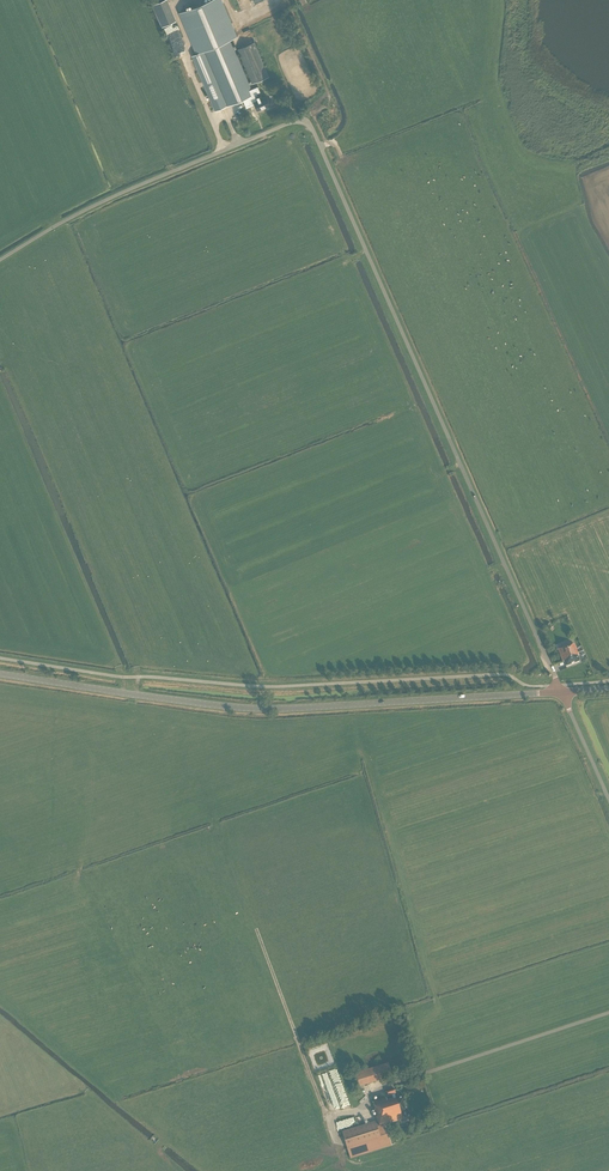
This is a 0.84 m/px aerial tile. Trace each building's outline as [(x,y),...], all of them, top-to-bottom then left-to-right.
[(152,4),(162,26),(176,20),(167,0),(162,0),(152,4)] [(270,105),(267,96),(259,99),(256,93),(254,94),(250,84),(269,76),(255,42),(238,49),(251,81),(249,82),(231,39),(234,38),(218,0),(202,0),(180,9),(198,51),(203,49),(204,50),(193,55),(192,55),(200,73),(215,110),(227,105),(227,106),(242,99),(245,106),(255,102),(258,110),(270,105)] [(193,55),(192,53),(181,58),(189,78),(200,73),(192,55),(193,55)] [(199,86),(200,86),(200,85),(200,84),(201,83),(201,82),(200,81),(200,80),(199,80),(199,79),(198,79),(197,78),(196,78),(195,78),(194,78),(194,79),(193,79),(192,80),(192,81),(191,82),(191,83),(192,84),(192,85),(192,86),(193,86),(194,87),(195,87),(196,87),(197,87),(198,87),(199,86)] [(558,649),(562,659),(563,663),(565,662),(566,667),(579,662),(577,656),(578,656),(574,645),(570,647),(569,645),(558,649)] [(388,1063),(353,1074),(357,1088),(392,1077),(388,1063)] [(337,1070),(317,1076),(329,1112),(349,1105),(345,1093),(339,1095),(337,1091),(333,1092),(332,1088),(342,1085),(337,1070)] [(374,1111),(377,1121),(342,1132),(350,1158),(391,1145),(385,1125),(409,1117),(402,1096),(395,1098),(394,1095),(395,1094),(394,1089),(385,1092),(387,1097),(392,1095),(393,1098),(386,1100),(386,1098),(373,1102),(375,1110),(374,1111)] [(155,1135),(150,1140),(155,1144),(159,1139),(155,1135)]
